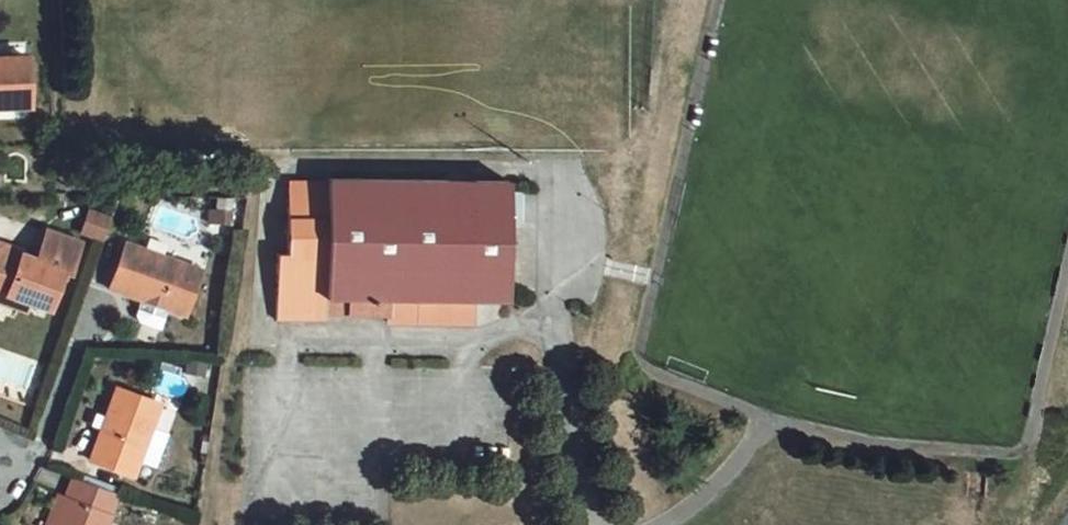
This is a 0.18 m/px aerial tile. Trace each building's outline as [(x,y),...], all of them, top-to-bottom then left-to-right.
[(0,82),(0,153),(2,153),(2,135),(39,134),(37,82),(0,82)] [(1044,144),(1041,160),(1054,163),(1058,146),(1044,144)] [(294,268),(281,270),(282,333),(331,335),(331,327),(391,327),(392,338),(481,338),(482,313),(510,313),(513,193),(325,193),(325,215),(293,215),(294,268)] [(105,245),(112,223),(92,217),(84,238),(105,245)] [(44,319),(60,275),(69,277),(79,248),(45,236),(33,263),(0,251),(0,302),(44,319)] [(203,274),(123,244),(107,293),(186,323),(203,274)] [(120,405),(95,476),(138,494),(144,476),(161,483),(174,448),(157,441),(163,422),(120,405)] [(103,414),(92,409),(75,451),(85,456),(103,414)] [(122,507),(74,490),(66,512),(56,508),(50,524),(115,524),(122,507)]
